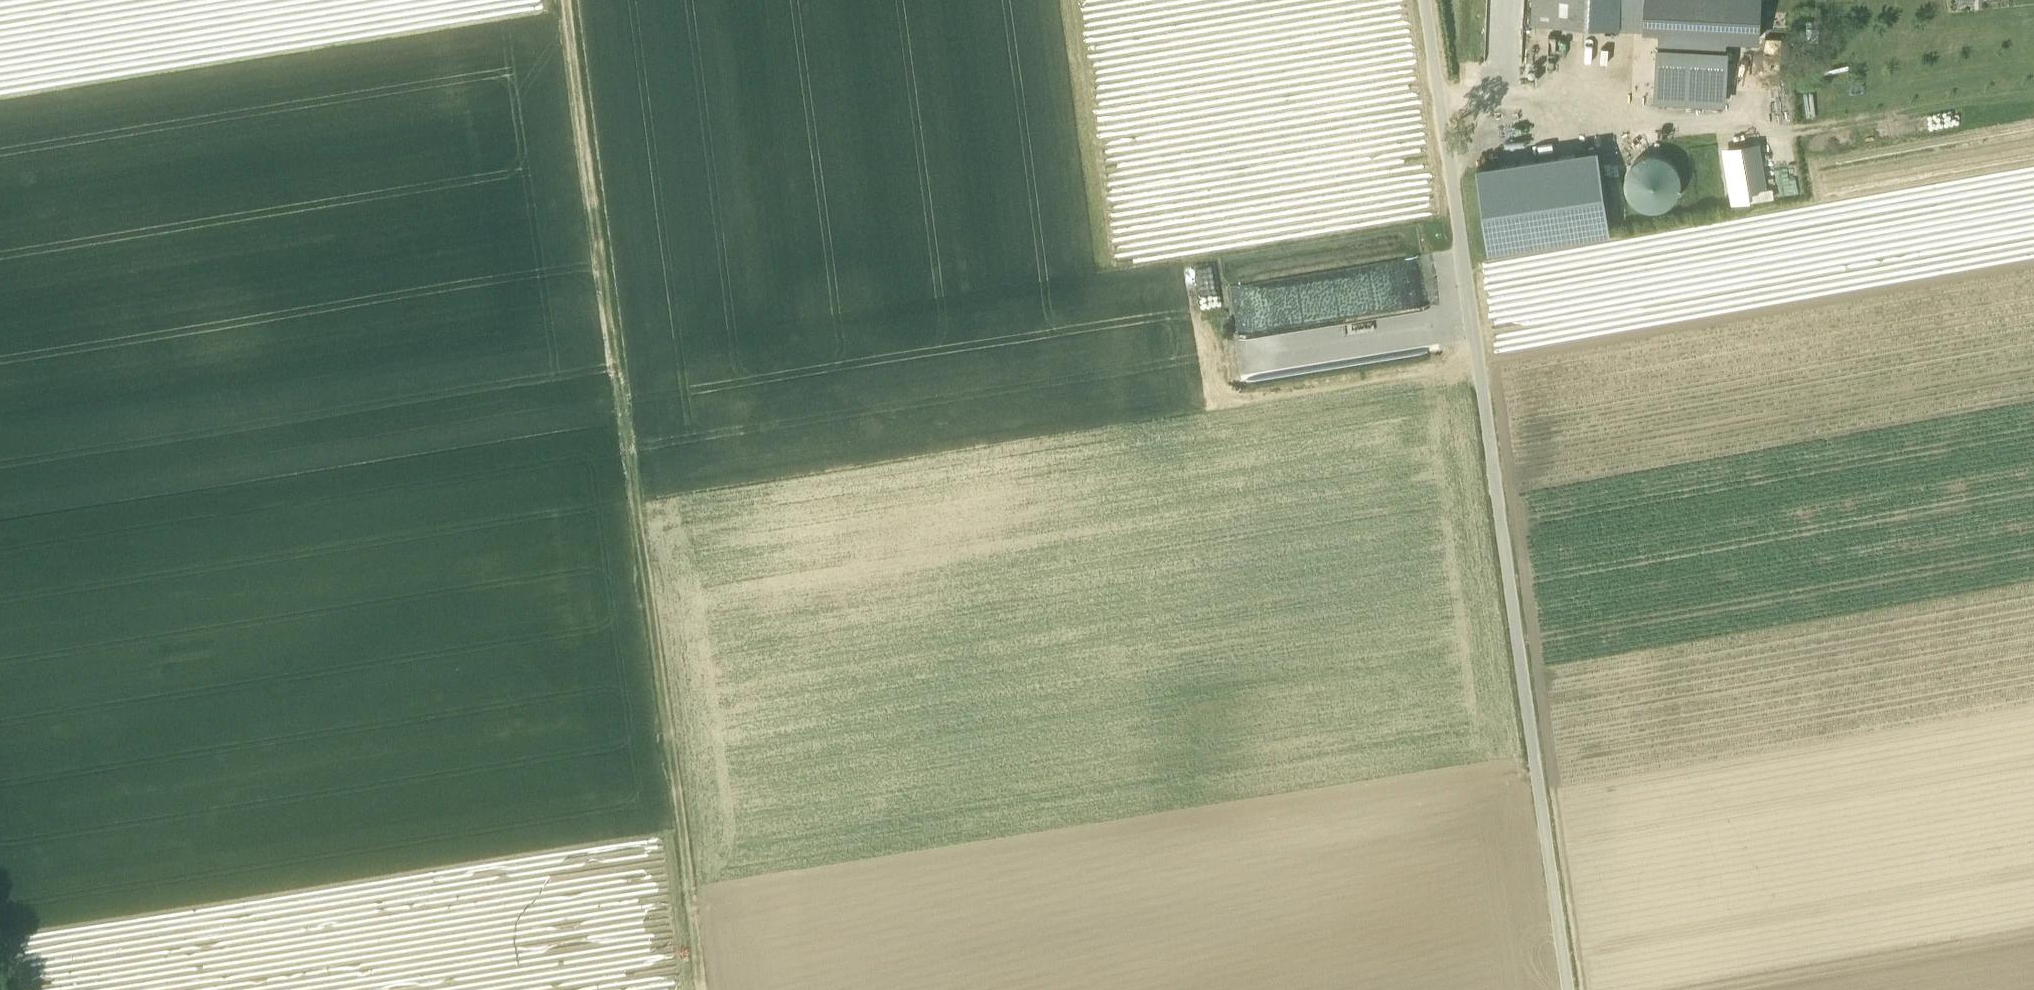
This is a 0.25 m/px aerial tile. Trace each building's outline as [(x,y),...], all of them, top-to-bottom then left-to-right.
[(1591,25),(1592,0),(1532,0),(1531,23),(1591,25)] [(1591,25),(1619,26),(1620,0),(1592,0),(1591,25)] [(1643,27),(1644,0),(1620,0),(1619,26),(1643,27)] [(1659,48),(1726,51),(1727,36),(1760,38),(1761,0),(1644,0),(1643,27),(1659,28),(1659,48)] [(1724,101),(1726,51),(1659,48),(1656,98),(1724,101)] [(1758,146),(1726,151),(1732,190),(1750,188),(1763,186),(1758,146)] [(1597,149),(1477,168),(1489,248),(1609,230),(1597,149)] [(1625,175),(1624,185),(1628,195),(1634,203),(1643,208),(1654,210),(1664,208),(1673,202),(1679,194),(1681,183),(1680,173),(1675,164),(1667,157),(1657,154),(1647,154),(1637,158),(1630,165),(1625,175)] [(1751,197),(1774,194),(1773,184),(1763,186),(1750,188),(1751,197)]
